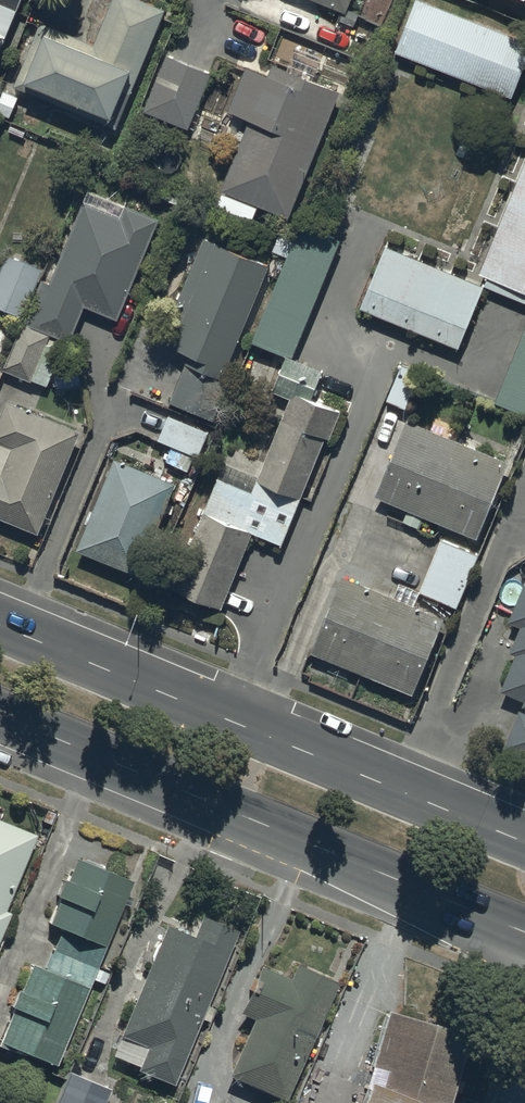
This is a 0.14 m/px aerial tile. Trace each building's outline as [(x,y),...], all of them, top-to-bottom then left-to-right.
[(23,0),(0,0),(0,54),(23,0)] [(142,0),(111,0),(87,54),(41,34),(18,87),(116,128),(166,10),(142,0)] [(343,17),(350,0),(300,0),(343,17)] [(420,1),(398,54),(514,100),(524,72),(524,43),(420,1)] [(213,75),(169,58),(146,115),(190,132),(213,75)] [(287,218),(337,92),(274,67),(270,79),(244,69),(227,113),(248,121),(220,192),(223,193),(217,208),(252,222),(258,206),(287,218)] [(3,93),(0,102),(0,116),(11,120),(19,100),(3,93)] [(489,281),(486,288),(524,304),(524,170),(480,277),(489,281)] [(161,224),(130,211),(126,221),(87,204),(55,281),(46,277),(48,271),(12,256),(0,285),(0,313),(28,325),(8,374),(50,391),(66,353),(50,346),(53,337),(73,346),(87,311),(119,324),(161,224)] [(227,464),(206,516),(203,514),(172,593),(224,613),(255,535),(283,547),(326,439),(330,440),(340,415),(313,405),(326,372),(296,361),(343,242),(304,227),(298,243),(280,236),(273,254),(288,260),(253,346),(286,359),(272,396),(290,403),(260,477),(227,464)] [(224,379),(270,264),(206,238),(162,345),(191,357),(172,405),(216,423),(233,383),(224,379)] [(485,288),(389,248),(363,310),(460,350),(485,288)] [(497,404),(524,415),(524,332),(497,404)] [(402,370),(389,403),(408,411),(421,378),(402,370)] [(36,538),(80,435),(5,404),(0,417),(0,523),(36,538)] [(210,433),(170,418),(160,444),(175,449),(169,464),(192,473),(198,458),(200,459),(210,433)] [(409,425),(378,501),(480,542),(511,466),(409,425)] [(178,487),(118,462),(79,552),(139,578),(178,487)] [(481,557),(442,541),(421,595),(459,611),(481,557)] [(346,579),(314,655),(415,698),(447,622),(346,579)] [(514,625),(524,629),(513,655),(520,658),(504,695),(524,704),(524,597),(514,625)] [(507,753),(524,760),(524,709),(507,753)] [(0,825),(0,936),(8,916),(1,913),(32,838),(0,825)] [(55,933),(57,934),(42,973),(29,968),(18,995),(14,994),(7,1013),(10,1014),(0,1038),(0,1049),(54,1071),(89,982),(102,987),(107,975),(94,970),(128,885),(70,862),(44,929),(55,933)] [(164,930),(117,1039),(119,1040),(111,1060),(137,1071),(135,1074),(170,1089),(200,1020),(206,1023),(211,1012),(202,1008),(233,936),(198,920),(190,941),(164,930)] [(334,987),(294,969),(288,983),(258,970),(237,1019),(250,1024),(226,1079),(281,1102),(284,1102),(334,987)] [(364,1090),(359,1102),(447,1102),(465,1039),(385,1016),(364,1090)] [(66,1073),(55,1102),(103,1102),(108,1089),(66,1073)]
